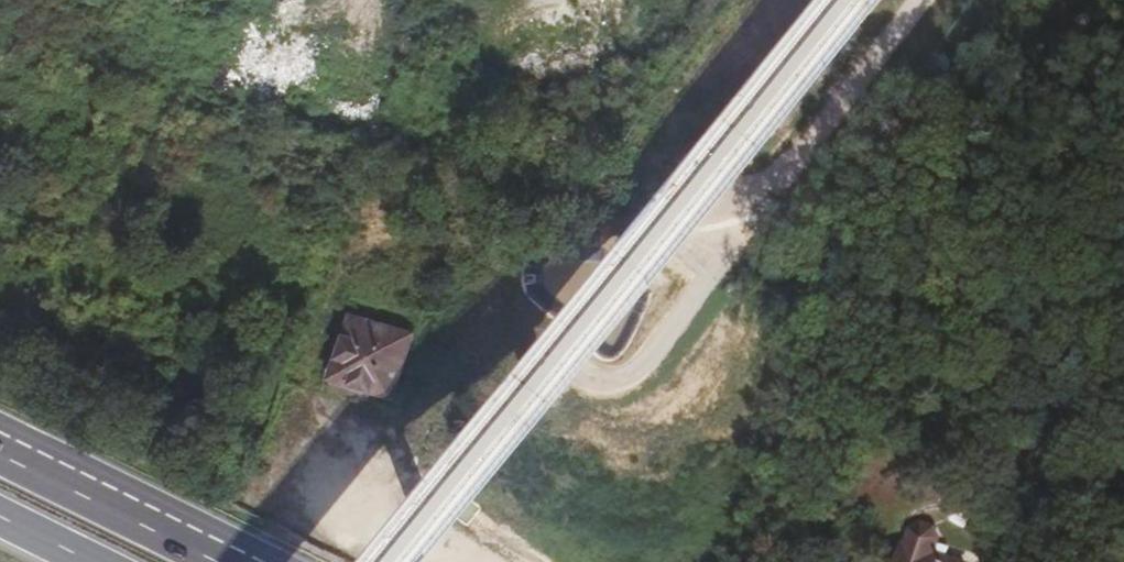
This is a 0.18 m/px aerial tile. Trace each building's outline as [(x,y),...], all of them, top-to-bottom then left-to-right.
[(536,27),(552,45),(605,0),(568,0),(536,27)] [(955,561),(923,551),(927,538),(921,528),(909,524),(898,530),(893,542),(886,561),(955,561)]
